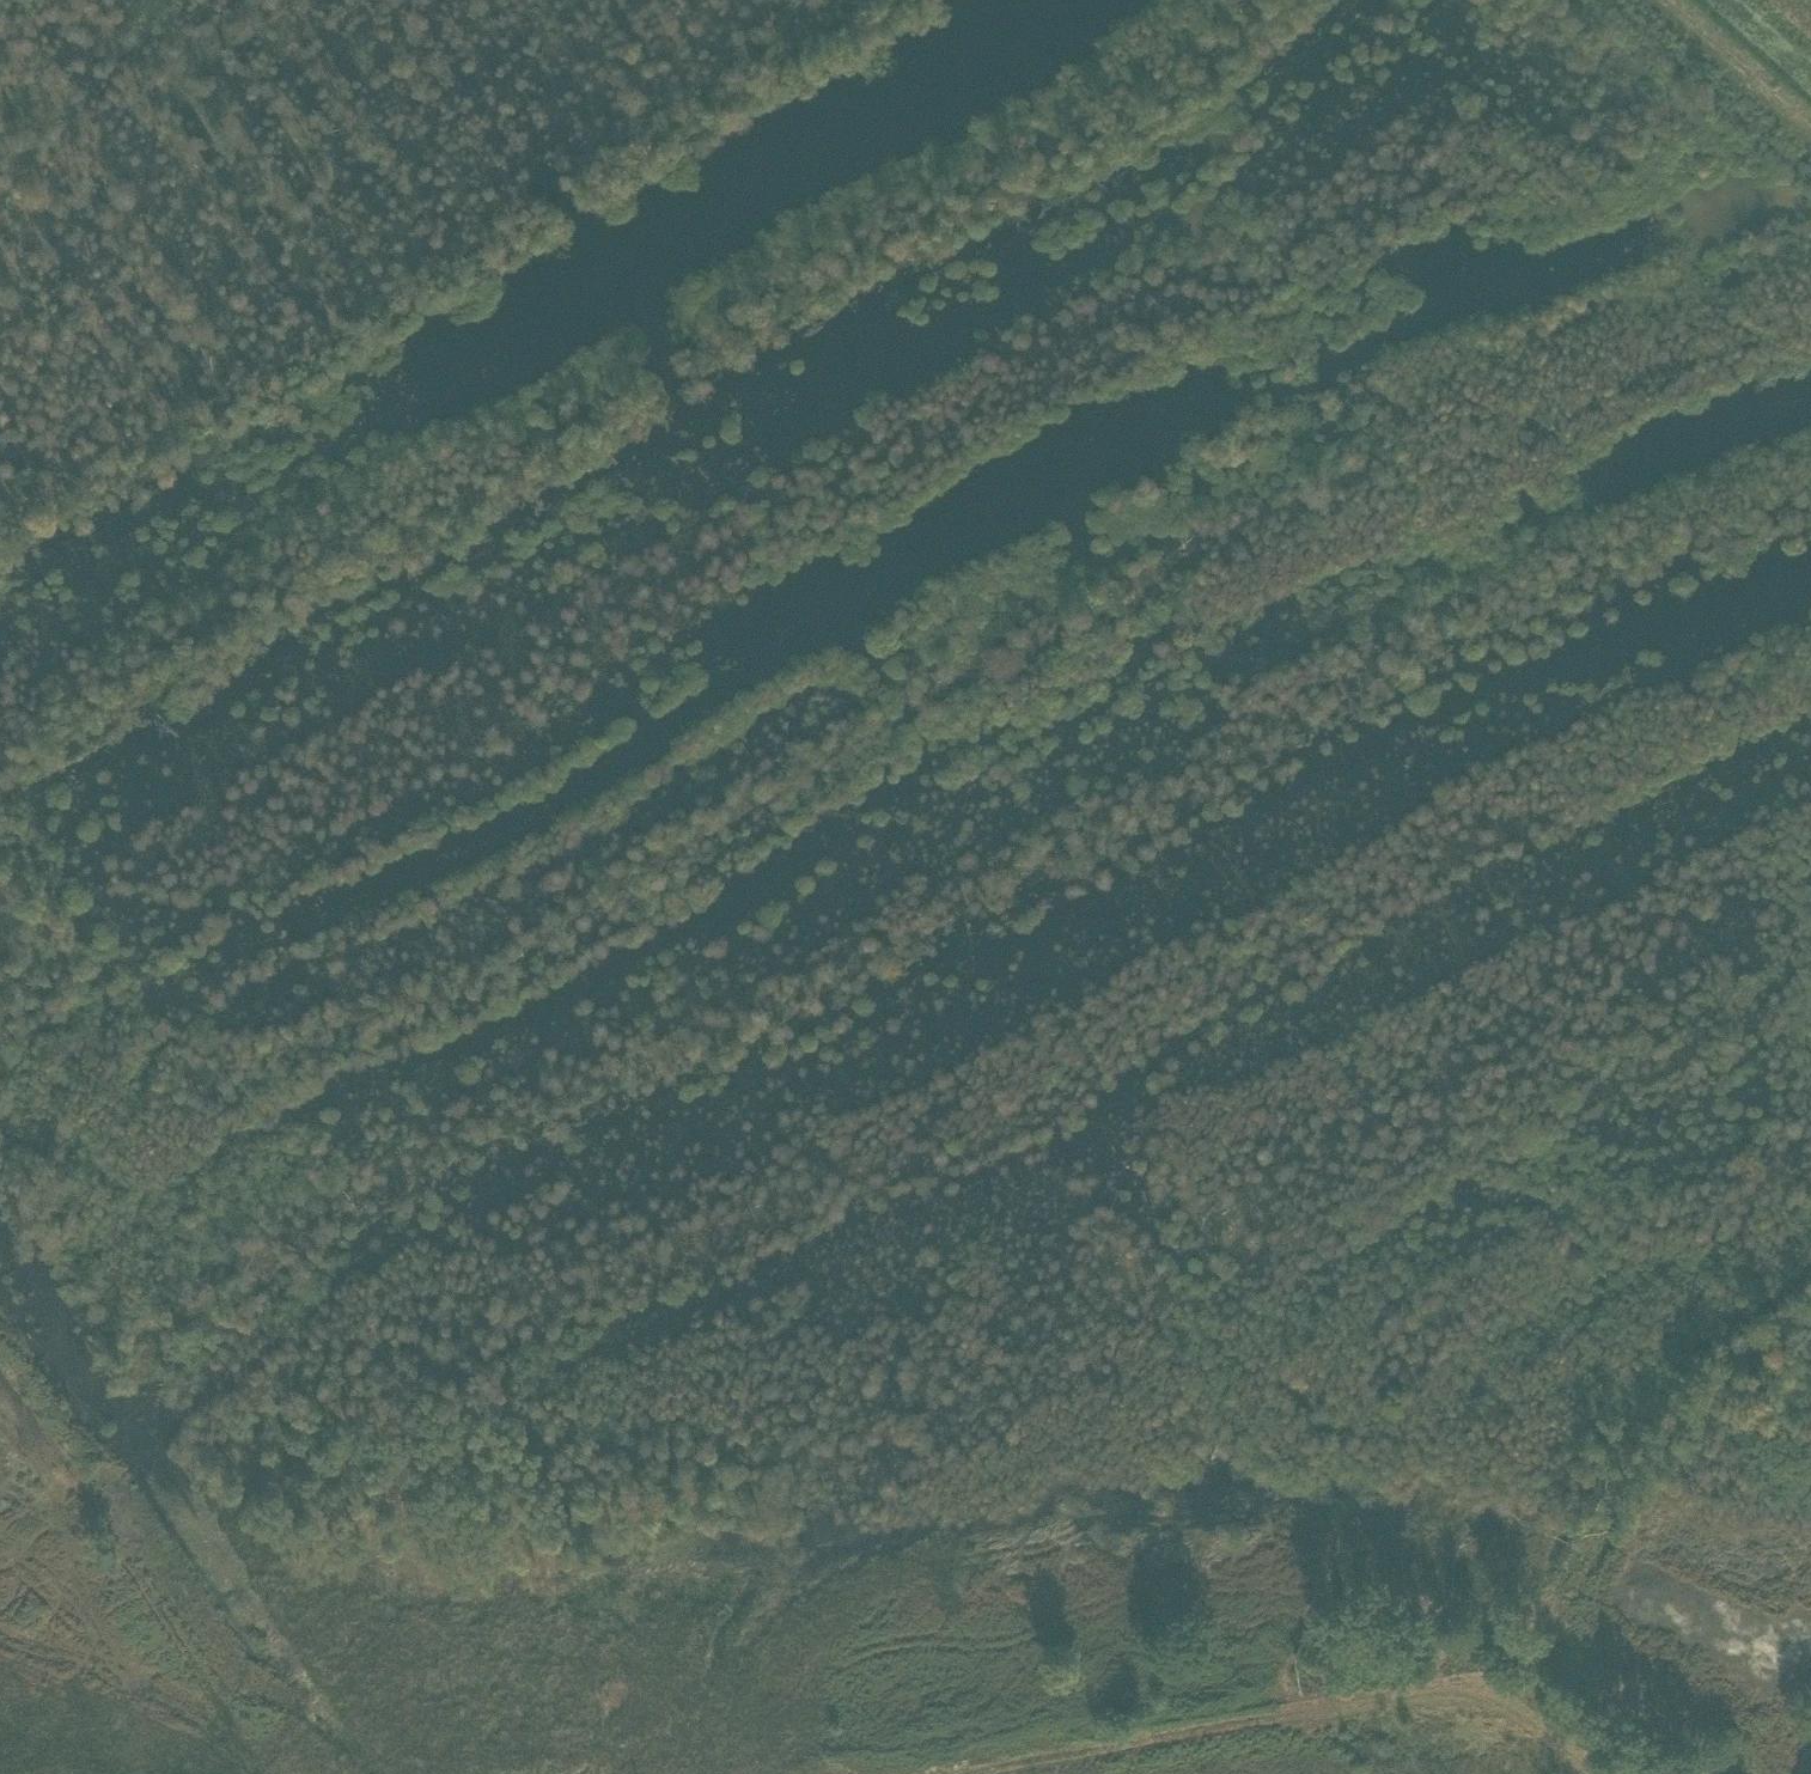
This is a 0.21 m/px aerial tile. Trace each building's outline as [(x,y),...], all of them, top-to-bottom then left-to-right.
[(1248,448),(1237,442),(1233,441),(1232,465),(1237,465),(1247,460),(1248,448)]
